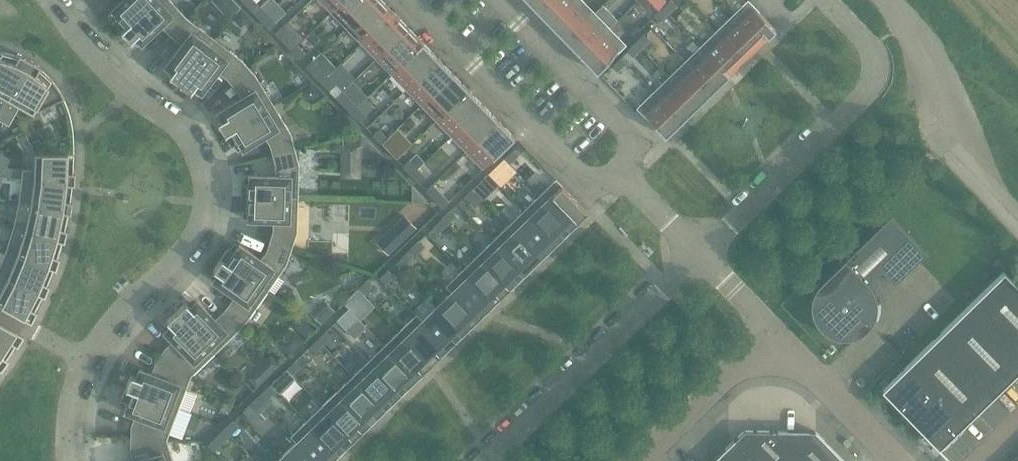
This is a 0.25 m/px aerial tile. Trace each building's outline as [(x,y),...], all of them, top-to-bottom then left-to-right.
[(155,0),(122,0),(111,11),(117,18),(112,22),(122,32),(155,0)] [(187,18),(170,0),(155,0),(122,32),(131,42),(135,38),(142,44),(162,25),(172,35),(187,18)] [(239,7),(233,0),(223,0),(221,3),(233,15),(239,7)] [(343,0),(320,0),(331,11),(343,0)] [(374,0),(343,0),(331,11),(346,27),(374,0)] [(393,11),(382,0),(374,0),(346,27),(361,42),(393,11)] [(545,0),(527,0),(536,9),(545,0)] [(576,0),(545,0),(536,9),(551,25),(576,0)] [(594,13),(581,0),(576,0),(551,25),(566,40),(594,13)] [(648,0),(638,0),(637,1),(646,9),(651,4),(648,0)] [(677,6),(671,0),(663,8),(668,14),(677,6)] [(775,29),(748,1),(732,17),(759,45),(775,29)] [(268,15),(260,6),(254,12),(263,21),(268,15)] [(660,22),(668,14),(663,8),(654,16),(660,22)] [(376,58),(408,27),(393,11),(361,42),(376,58)] [(581,56),(609,28),(594,13),(566,40),(581,56)] [(759,45),(732,17),(716,32),(743,60),(759,45)] [(180,84),(214,39),(187,18),(172,35),(183,43),(166,66),(173,71),(169,76),(180,84)] [(391,73),(423,42),(408,27),(376,58),(391,73)] [(597,72),(625,45),(609,28),(581,56),(597,72)] [(743,60),(716,32),(701,47),(728,75),(743,60)] [(642,48),(650,40),(644,34),(636,42),(642,48)] [(297,45),(289,36),(283,42),(291,50),(297,45)] [(249,67),(241,59),(214,39),(180,84),(191,92),(194,88),(202,93),(219,71),(227,77),(232,82),(249,67)] [(407,89),(438,58),(423,42),(391,73),(407,89)] [(633,56),(642,48),(636,42),(628,51),(633,56)] [(306,53),(297,45),(291,50),(300,59),(306,53)] [(728,75),(701,47),(685,62),(712,90),(728,75)] [(29,62),(30,60),(20,54),(19,57),(12,54),(5,52),(0,52),(0,114),(29,62)] [(422,104),(453,74),(438,58),(407,89),(422,104)] [(617,72),(626,63),(621,58),(612,66),(617,72)] [(59,89),(55,84),(51,79),(46,74),(42,71),(39,68),(41,66),(30,60),(29,62),(0,114),(0,120),(9,125),(20,106),(33,113),(64,99),(63,97),(61,93),(59,89)] [(712,90),(685,62),(670,77),(697,105),(712,90)] [(274,105),(256,76),(249,67),(232,82),(237,88),(242,97),(218,112),(223,119),(218,122),(225,134),(274,105)] [(327,76),(319,67),(313,73),(321,81),(327,76)] [(437,120),(468,89),(453,74),(422,104),(437,120)] [(336,84),(327,76),(321,81),(330,90),(336,84)] [(697,105),(670,77),(654,92),(681,120),(697,105)] [(452,135),(483,104),(468,89),(437,120),(452,135)] [(681,120),(654,92),(638,108),(665,136),(681,120)] [(357,107),(349,98),(343,104),(351,112),(357,107)] [(467,151),(499,120),(483,104),(452,135),(467,151)] [(291,133),(274,105),(225,134),(232,146),(237,143),(242,150),(266,136),(271,145),(274,155),(295,149),(291,133)] [(366,115),(357,107),(351,112),(360,121),(366,115)] [(483,168),(515,137),(499,120),(467,151),(483,168)] [(387,138),(379,129),(373,135),(381,143),(387,138)] [(396,146),(387,138),(381,143),(390,152),(396,146)] [(298,199),(299,165),(295,149),(274,155),(276,165),(276,176),(248,175),(248,184),(242,183),(241,197),(298,199)] [(510,164),(518,156),(512,150),(504,158),(510,164)] [(73,172),(74,153),(35,153),(35,169),(23,169),(22,178),(73,183),(73,184),(75,184),(75,172),(73,172)] [(501,172),(510,164),(504,158),(495,166),(501,172)] [(417,169),(409,160),(404,166),(411,174),(417,169)] [(426,177),(417,169),(411,174),(420,183),(426,177)] [(71,201),(73,184),(73,183),(22,178),(19,202),(69,211),(69,212),(71,212),(72,201),(71,201)] [(587,212),(556,179),(539,195),(571,228),(587,212)] [(478,194),(487,186),(481,180),(473,188),(478,194)] [(449,201),(433,184),(427,190),(443,207),(449,201)] [(470,202),(478,194),(473,188),(464,196),(470,202)] [(571,228),(539,195),(524,210),(555,243),(571,228)] [(292,248),(297,233),(298,199),(241,197),(241,211),(247,211),(247,220),(275,221),(274,231),(271,241),(292,248)] [(65,229),(69,212),(69,211),(19,202),(14,226),(63,239),(63,240),(65,241),(67,230),(65,229)] [(447,224),(456,216),(450,210),(442,218),(447,224)] [(555,243),(524,210),(508,225),(540,258),(555,243)] [(868,284),(881,270),(894,283),(926,253),(890,215),(820,283),(817,286),(815,290),(813,293),(812,297),(811,301),(811,305),(811,309),(812,314),(813,318),(815,321),(817,325),(819,328),(822,331),(826,334),(829,336),(833,337),(837,338),(841,339),(845,339),(849,339),(853,338),(857,336),(861,334),(864,332),(869,328),(870,326),(872,324),(873,322),(874,320),(875,319),(875,316),(876,313),(875,311),(875,308),(874,306),(873,303),(876,302),(876,301),(875,297),(874,293),(872,290),(870,287),(868,284)] [(378,242),(390,255),(417,230),(405,217),(378,242)] [(439,232),(447,224),(442,218),(433,226),(439,232)] [(540,258),(508,225),(493,241),(524,273),(540,258)] [(58,257),(63,240),(63,239),(14,226),(7,250),(54,267),(54,268),(56,269),(59,258),(58,257)] [(416,254),(425,246),(419,240),(411,248),(416,254)] [(267,291),(287,263),(292,248),(271,241),(268,251),(262,260),(239,244),(234,251),(229,248),(221,259),(267,291)] [(524,273),(493,241),(477,256),(509,288),(524,273)] [(408,262),(416,254),(411,248),(402,257),(408,262)] [(54,268),(54,267),(7,250),(0,266),(0,274),(44,294),(43,295),(45,295),(49,285),(47,284),(54,268)] [(509,288),(477,256),(482,262),(467,276),(493,303),(509,288)] [(267,291),(221,259),(213,270),(218,273),(213,281),(236,297),(230,306),(227,309),(244,324),(248,319),(267,291)] [(385,284),(394,276),(388,270),(380,278),(385,284)] [(1004,272),(973,302),(1017,348),(1017,287),(1004,272)] [(43,295),(44,294),(0,274),(0,303),(32,321),(37,311),(35,310),(43,295)] [(493,303),(467,276),(452,291),(478,318),(493,303)] [(364,294),(373,286),(367,280),(359,288),(364,294)] [(356,302),(364,294),(359,288),(350,296),(356,302)] [(478,318),(452,291),(436,306),(462,333),(478,318)] [(240,329),(244,324),(227,309),(224,312),(216,320),(197,300),(190,306),(186,302),(176,311),(216,352),(240,329)] [(973,302),(943,331),(1000,390),(1017,372),(1017,348),(973,302)] [(462,333),(436,306),(422,320),(416,315),(415,316),(447,348),(462,333)] [(345,323),(354,315),(348,309),(340,317),(345,323)] [(216,352),(176,311),(167,321),(171,325),(164,332),(174,341),(166,349),(161,356),(191,376),(216,352)] [(447,348),(415,316),(400,331),(431,363),(447,348)] [(22,334),(0,322),(0,355),(6,359),(7,359),(16,344),(18,345),(24,335),(22,334)] [(323,345),(332,336),(326,331),(318,339),(323,345)] [(431,363),(400,331),(384,346),(416,378),(431,363)] [(1000,390),(943,331),(912,361),(969,419),(1000,390)] [(315,353),(323,345),(318,339),(309,347),(315,353)] [(416,378),(384,346),(369,361),(400,393),(416,378)] [(0,355),(0,368),(1,369),(8,360),(7,359),(6,359),(0,355)] [(179,408),(191,376),(161,356),(157,363),(153,374),(140,369),(136,377),(131,375),(126,387),(179,408)] [(279,364),(271,356),(248,379),(256,387),(279,364)] [(292,375),(301,366),(295,361),(287,369),(292,375)] [(400,393),(369,361),(353,376),(385,408),(400,393)] [(969,419),(912,361),(882,390),(939,449),(969,419)] [(284,383),(292,375),(287,369),(278,377),(284,383)] [(385,408),(353,376),(338,391),(369,423),(385,408)] [(167,439),(179,408),(126,387),(121,400),(127,402),(124,411),(137,416),(133,426),(132,438),(167,439)] [(261,405),(270,397),(264,391),(255,399),(261,405)] [(369,423),(338,391),(322,406),(354,438),(369,423)] [(253,413),(261,405),(255,399),(247,407),(253,413)] [(354,438),(322,406),(307,421),(338,453),(354,438)] [(230,435),(239,427),(233,421),(224,429),(230,435)] [(307,421),(306,422),(311,428),(297,442),(316,460),(330,460),(338,453),(307,421)] [(221,443),(230,435),(224,429),(216,437),(221,443)] [(770,431),(744,430),(734,440),(754,460),(785,460),(792,454),(770,431)] [(792,454),(815,431),(770,431),(792,454)] [(815,431),(792,454),(799,460),(844,460),(815,431)] [(167,439),(132,438),(132,450),(135,460),(133,460),(173,460),(167,439)] [(734,440),(713,460),(754,460),(734,440)] [(297,442),(281,457),(285,460),(316,460),(297,442)]
